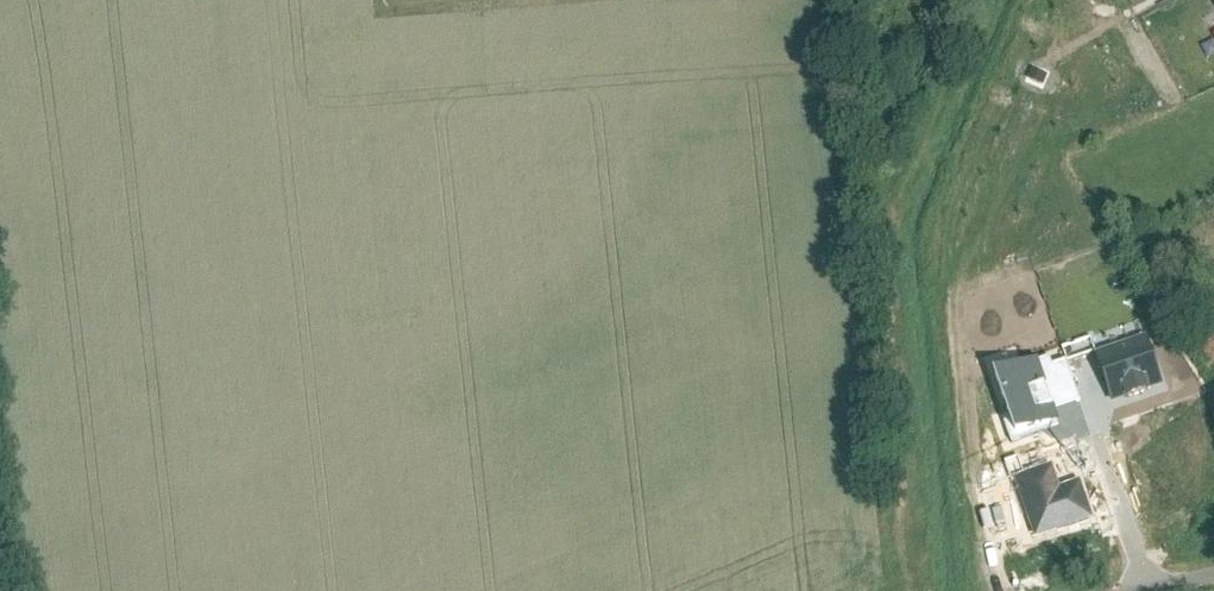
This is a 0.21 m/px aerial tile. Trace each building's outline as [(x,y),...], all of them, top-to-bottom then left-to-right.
[(1066,354),(998,378),(1013,418),(1004,421),(1013,446),(1059,430),(1052,410),(1082,400),(1066,354)]
